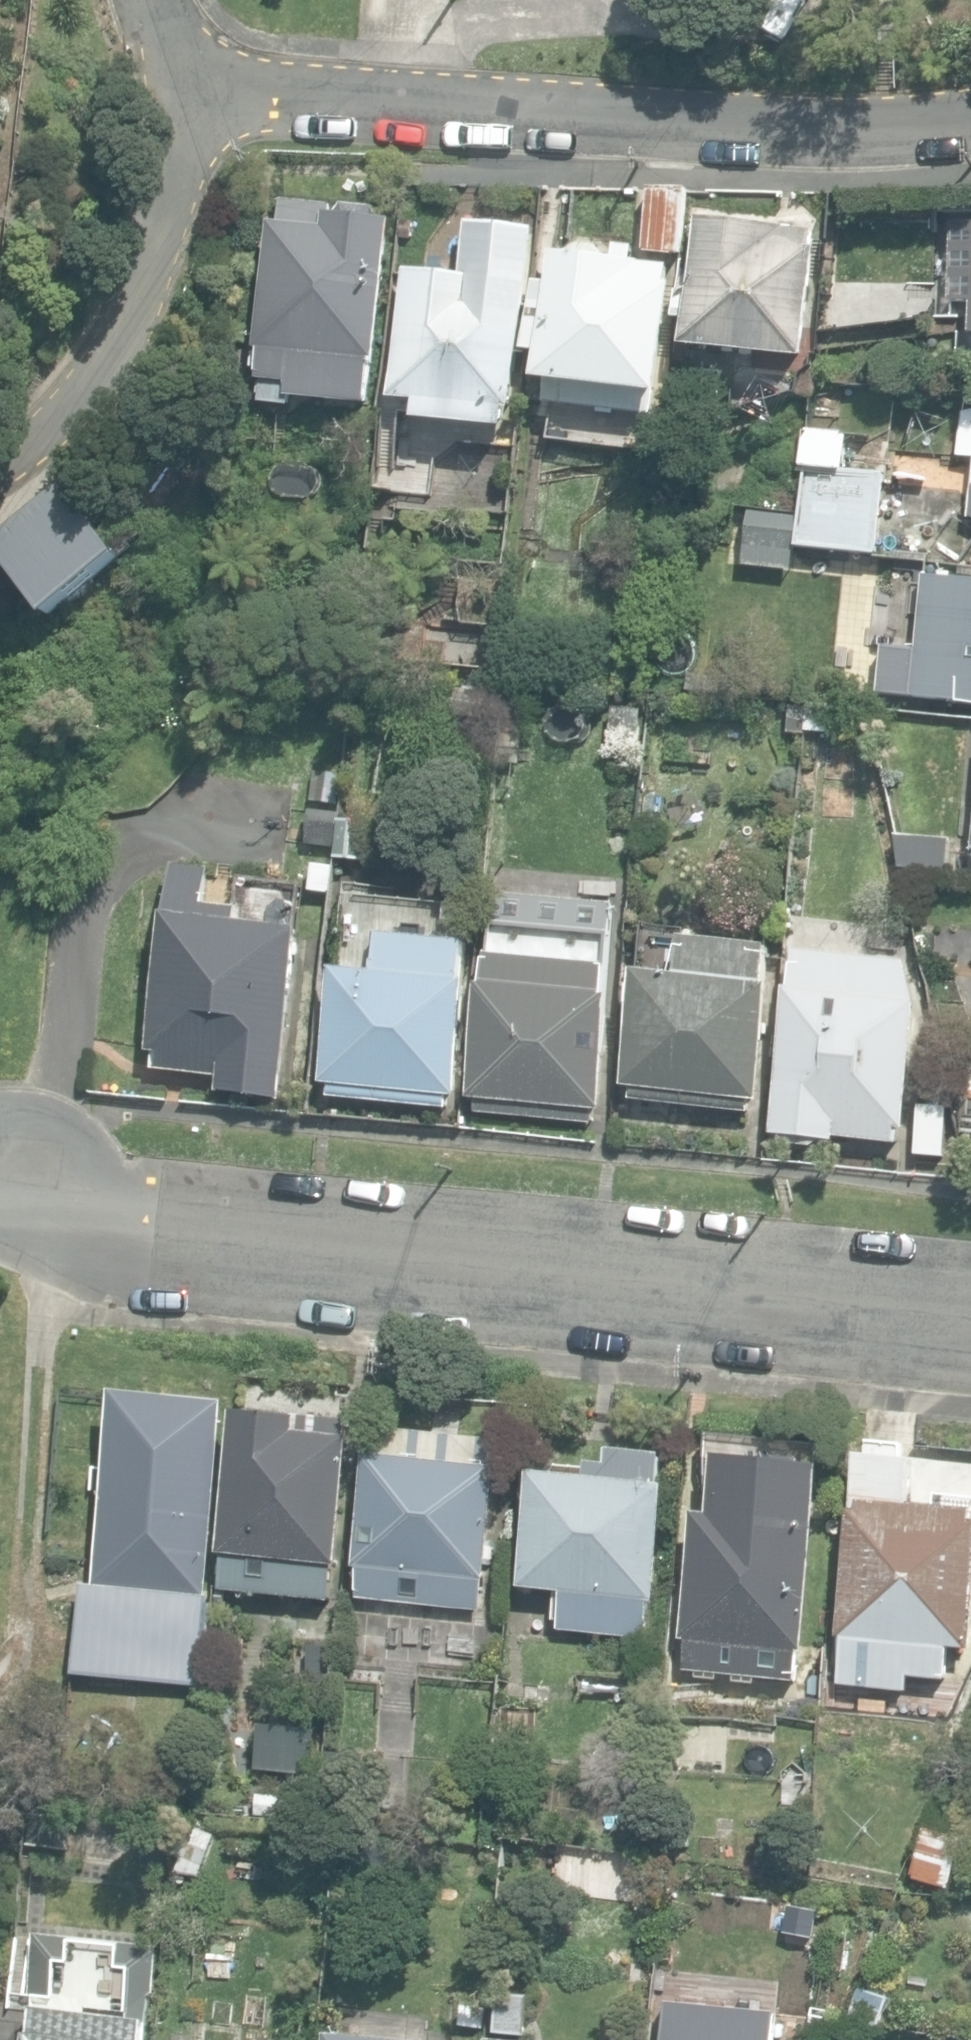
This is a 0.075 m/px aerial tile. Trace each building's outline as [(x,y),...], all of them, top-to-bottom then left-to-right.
[(649,253),(688,257),(693,192),(654,189),(649,253)] [(262,405),(294,407),(295,401),(373,406),(376,362),(382,363),(390,222),(385,219),(380,208),(283,202),(282,223),(272,223),(264,350),(261,350),(260,380),(263,380),(262,405)] [(686,345),(811,362),(825,250),(817,249),(819,233),(700,218),(691,292),(682,291),(679,319),(689,320),(686,345)] [(547,403),(655,417),(658,394),(662,395),(677,286),(670,285),(672,266),(636,261),(638,248),(619,246),(618,259),(606,258),(601,249),(582,247),(573,253),(556,251),(549,302),(535,300),(528,350),(542,352),(538,379),(550,381),(547,403)] [(420,402),(418,420),(508,431),(511,412),(515,413),(533,262),(487,257),(487,262),(470,260),(468,280),(409,273),(401,337),(392,336),(388,371),(397,372),(394,399),(420,402)] [(832,414),(833,387),(812,383),(810,413),(832,414)] [(801,548),(881,554),(887,474),(807,468),(801,548)] [(53,617),(124,560),(66,488),(0,541),(0,553),(53,617)] [(924,576),(912,698),(970,704),(970,580),(924,576)] [(783,731),(805,733),(808,703),(786,701),(783,731)] [(339,817),(335,856),(364,859),(368,821),(339,817)] [(332,858),(336,830),(314,826),(310,855),(332,858)] [(894,832),(898,869),(951,874),(954,838),(894,832)] [(215,1092),(280,1101),(304,930),(239,921),(242,906),(205,901),(209,869),(173,864),(147,1053),(162,1055),(160,1073),(217,1081),(215,1092)] [(330,1096),(448,1108),(449,1096),(458,1097),(469,980),(464,979),(467,944),(379,935),(376,961),(379,961),(378,972),(334,968),(323,1083),(331,1083),(330,1096)] [(632,1099),(748,1112),(749,1100),(761,1101),(774,986),(768,985),(772,947),(683,937),(679,974),(636,969),(623,1084),(633,1085),(632,1099)] [(477,1112),(593,1122),(594,1110),(603,1110),(613,996),(582,993),(584,963),(488,955),(485,985),(481,985),(471,1099),(478,1099),(477,1112)] [(793,1145),(814,1147),(822,1140),(837,1142),(838,1137),(896,1143),(898,1128),(906,1128),(919,1002),(900,999),(901,990),(867,987),(866,995),(864,994),(867,967),(794,961),(791,989),(786,988),(771,1135),(787,1137),(793,1145)] [(70,1670),(201,1683),(211,1590),(206,1590),(225,1397),(113,1386),(94,1580),(79,1578),(70,1670)] [(221,1590),(330,1601),(334,1564),(338,1565),(352,1434),(349,1433),(351,1419),(236,1407),(221,1553),(225,1553),(221,1590)] [(359,1597),(483,1610),(486,1580),(489,1580),(500,1467),(496,1467),(499,1441),(381,1429),(378,1454),(371,1454),(359,1567),(362,1567),(359,1597)] [(562,1631),(648,1639),(651,1601),(655,1602),(666,1486),(658,1485),(660,1454),(609,1449),(608,1464),(589,1462),(588,1478),(534,1473),(523,1586),(552,1589),(549,1621),(563,1622),(562,1631)] [(910,1690),(911,1676),(946,1679),(949,1646),(970,1648),(970,1509),(914,1505),(917,1459),(860,1455),(856,1510),(852,1510),(842,1637),(846,1637),(842,1685),(910,1690)] [(688,1685),(726,1690),(728,1674),(795,1681),(801,1649),(804,1649),(816,1507),(807,1506),(801,1496),(770,1492),(760,1500),(760,1495),(754,1495),(747,1485),(719,1480),(708,1491),(704,1491),(702,1512),(694,1511),(684,1636),(687,1637),(685,1667),(688,1668),(688,1685)] [(354,1789),(357,1756),(330,1753),(327,1786),(354,1789)] [(29,1850),(72,1854),(75,1820),(32,1816),(29,1850)] [(177,1854),(205,1865),(217,1836),(189,1824),(177,1854)] [(910,1876),(951,1889),(966,1839),(925,1827),(910,1876)] [(159,1946),(36,1934),(28,2015),(33,2016),(31,2032),(28,2032),(27,2039),(144,2039),(146,2027),(150,2028),(159,1946)] [(881,2029),(890,1995),(857,1987),(849,2021),(881,2029)] [(499,2033),(526,2035),(530,1999),(502,1996),(499,2033)] [(457,2029),(483,2031),(484,2009),(458,2008),(457,2029)] [(775,2027),(748,2025),(747,2036),(664,2029),(662,2039),(774,2039),(775,2027)]
